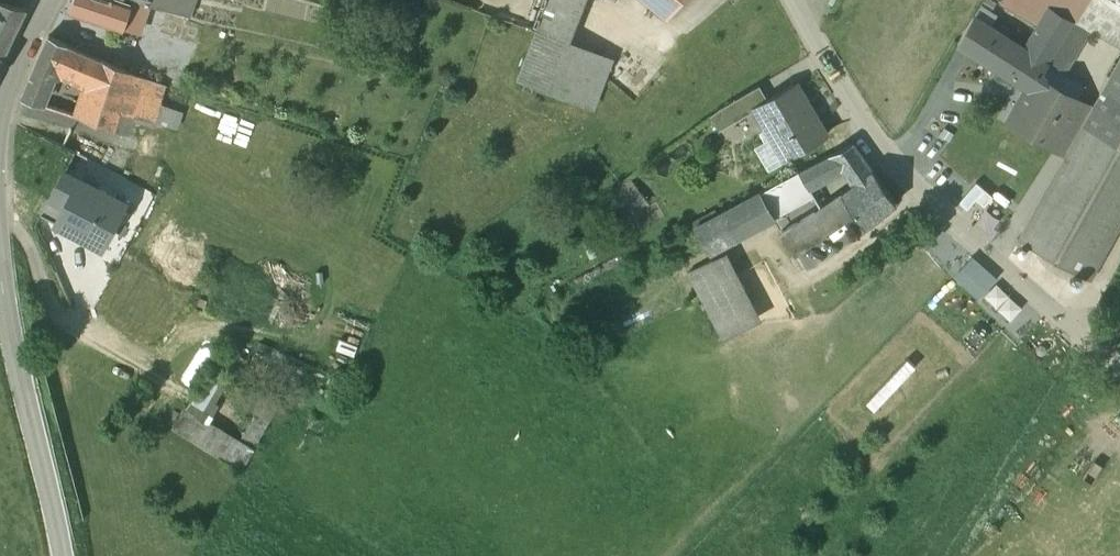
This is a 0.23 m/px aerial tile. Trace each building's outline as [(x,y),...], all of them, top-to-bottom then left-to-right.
[(71,14),(121,31),(130,2),(123,0),(76,0),(71,14)] [(173,0),(149,0),(146,6),(173,14),(173,13),(178,1),(173,0)] [(536,31),(564,41),(581,0),(547,0),(536,31)] [(668,18),(682,0),(646,0),(668,18)] [(1001,4),(1040,26),(1050,10),(1069,21),(1071,17),(1075,20),(1087,0),(1004,0),(1001,4)] [(1112,0),(1087,0),(1075,20),(1092,30),(1119,45),(1119,4),(1112,0)] [(188,5),(178,1),(173,13),(173,14),(190,19),(193,7),(188,5)] [(2,58),(26,10),(0,4),(0,58),(2,58)] [(1069,21),(1050,10),(1040,26),(1025,52),(1043,64),(1069,21)] [(1005,37),(974,17),(958,44),(988,63),(989,62),(1003,38),(1004,39),(1005,37)] [(1069,21),(1043,64),(1064,76),(1092,30),(1075,20),(1071,17),(1069,21)] [(564,41),(536,31),(516,81),(544,92),(564,41)] [(97,60),(48,38),(21,101),(41,108),(52,80),(57,82),(60,74),(89,84),(97,60)] [(1004,39),(1003,38),(989,62),(1001,69),(997,75),(1004,79),(1007,73),(1029,87),(1036,76),(1043,64),(1025,52),(1004,39)] [(613,61),(564,41),(544,92),(594,111),(613,61)] [(165,89),(97,60),(89,84),(84,101),(121,114),(153,126),(165,89)] [(1093,109),(1066,155),(1019,240),(1090,280),(1119,226),(1119,60),(1093,109)] [(1081,103),(1036,76),(1029,87),(1009,121),(1055,148),(1081,103)] [(814,119),(793,84),(767,99),(753,107),(754,109),(784,160),(827,135),(817,118),(814,119)] [(759,86),(724,107),(732,121),(754,109),(753,107),(767,99),(759,86)] [(192,99),(165,89),(153,126),(177,134),(192,99)] [(121,114),(84,101),(78,121),(114,133),(121,114)] [(1081,103),(1055,148),(1066,155),(1093,109),(1081,103)] [(724,107),(720,109),(711,116),(719,129),(732,121),(724,107)] [(748,135),(739,120),(723,130),(733,144),(748,135)] [(854,142),(832,154),(840,167),(844,173),(864,157),(854,142)] [(999,196),(1006,186),(956,149),(931,184),(941,192),(950,180),(999,216),(1008,203),(999,196)] [(832,154),(799,171),(810,189),(840,167),(832,154)] [(896,204),(864,157),(844,173),(853,185),(841,194),(855,213),(864,227),(896,204)] [(810,189),(799,171),(758,193),(773,218),(781,231),(821,208),(810,189)] [(124,207),(62,176),(40,220),(102,251),(124,207)] [(758,193),(694,229),(709,254),(773,218),(758,193)] [(841,194),(821,208),(781,231),(794,254),(855,213),(841,194)] [(730,253),(689,274),(723,341),(764,320),(730,253)] [(971,274),(961,286),(978,301),(988,289),(971,274)] [(236,381),(214,368),(175,434),(245,476),(287,407),(268,396),(240,443),(209,425),(236,381)]
